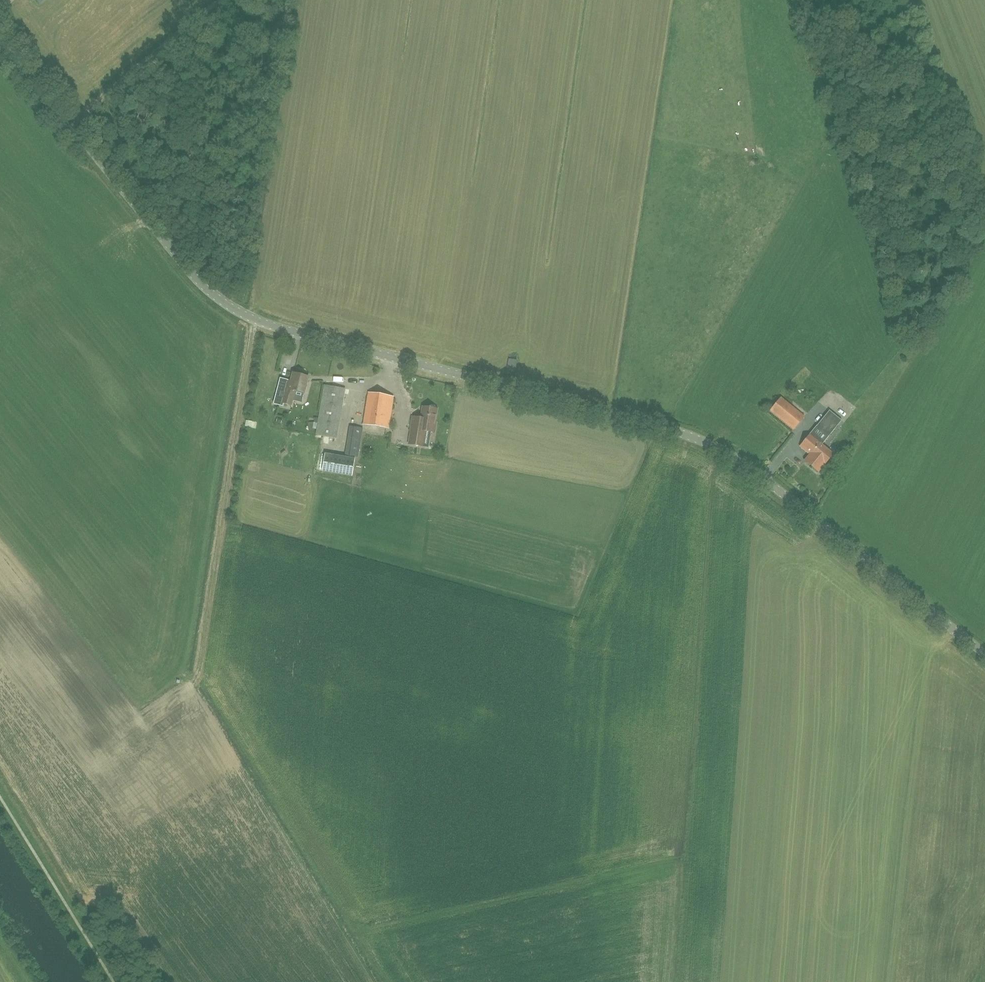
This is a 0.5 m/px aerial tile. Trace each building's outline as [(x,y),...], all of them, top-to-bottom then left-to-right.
[(517,360),(509,359),(507,371),(515,372),(517,360)] [(308,377),(303,376),(304,374),(302,373),(297,371),(296,372),(295,374),(293,373),(291,381),(289,380),(284,379),(280,378),(274,403),(277,404),(282,406),(283,404),(290,406),(293,396),(294,391),(303,393),(304,393),(308,377)] [(325,385),(316,435),(337,439),(345,389),(325,385)] [(368,393),(363,424),(389,428),(393,397),(368,393)] [(804,417),(780,397),(770,410),(794,430),(804,417)] [(421,417),(413,416),(411,430),(412,430),(410,444),(424,445),(421,445),(423,432),(425,432),(426,430),(435,431),(436,422),(435,422),(437,408),(436,408),(436,406),(435,405),(430,404),(429,405),(429,407),(423,406),(421,417)] [(349,426),(348,432),(344,456),(359,458),(363,428),(349,426)] [(822,445),(823,444),(810,434),(800,446),(810,454),(805,460),(818,471),(823,465),(824,465),(833,454),(822,445)] [(355,458),(344,457),(325,453),(322,472),(352,477),(355,459),(355,458)]
